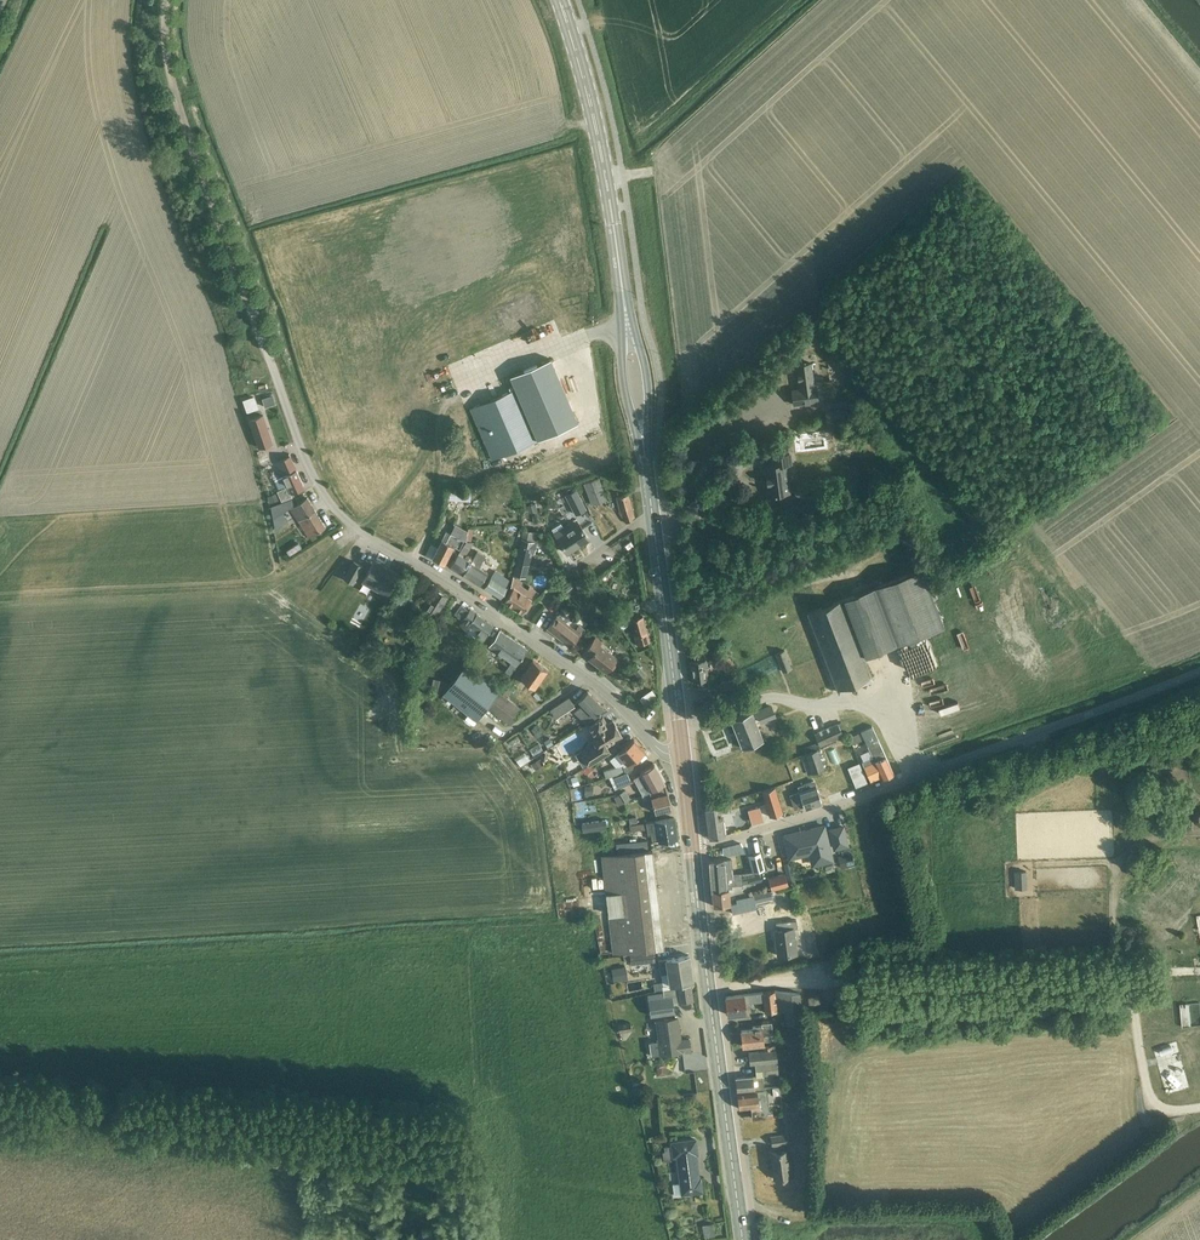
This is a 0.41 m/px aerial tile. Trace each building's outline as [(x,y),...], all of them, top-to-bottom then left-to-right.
[(551,358),(510,376),(512,380),(516,389),(515,389),(537,440),(550,434),(578,422),(556,369),(551,358)] [(800,389),(792,390),(794,404),(818,401),(816,386),(814,387),(811,363),(796,365),(800,389)] [(515,389),(471,408),(492,459),(537,440),(515,389)] [(275,404),(273,396),(262,399),(265,407),(275,404)] [(845,409),(829,412),(830,422),(847,420),(845,409)] [(267,425),(263,415),(255,418),(249,419),(249,420),(250,422),(253,432),(259,447),(270,443),(273,443),(267,425)] [(765,466),(769,495),(789,492),(786,464),(791,463),(790,453),(772,456),(773,465),(765,466)] [(290,456),(278,462),(284,475),(284,476),(275,480),(279,490),(277,490),(282,500),(293,496),(291,493),(304,487),(290,456)] [(270,478),(280,476),(279,469),(269,471),(270,478)] [(585,483),(593,504),(607,499),(599,478),(585,483)] [(450,488),(450,499),(469,500),(470,489),(450,488)] [(586,509),(576,489),(565,495),(575,514),(586,509)] [(619,511),(626,523),(634,517),(635,517),(629,494),(617,497),(620,511),(619,511)] [(277,495),(269,498),(271,503),(279,500),(277,495)] [(307,497),(290,508),(296,517),(309,538),(326,527),(307,497)] [(283,502),(271,507),(276,530),(289,521),(283,512),(286,511),(283,503),(283,502)] [(527,506),(529,512),(536,510),(534,503),(527,506)] [(604,514),(591,520),(600,536),(612,529),(604,514)] [(561,523),(552,529),(567,553),(589,539),(579,523),(566,532),(561,523)] [(431,543),(426,554),(433,558),(445,564),(450,553),(454,546),(460,548),(464,540),(451,533),(446,531),(442,539),(438,547),(431,543)] [(522,531),(522,539),(537,542),(538,532),(522,531)] [(526,565),(529,553),(529,552),(534,553),(537,542),(522,539),(514,575),(525,577),(528,565),(526,565)] [(459,553),(451,565),(463,573),(463,574),(480,584),(488,572),(479,567),(486,556),(481,554),(477,551),(475,554),(471,561),(464,557),(467,553),(470,548),(464,544),(459,553)] [(893,545),(875,554),(879,560),(896,552),(893,545)] [(354,561),(344,578),(353,583),(363,566),(354,561)] [(363,580),(374,586),(373,587),(378,591),(379,589),(388,594),(399,575),(389,569),(388,570),(373,562),(363,580)] [(872,676),(864,656),(945,625),(945,624),(923,569),(923,568),(842,599),(808,612),(838,690),(872,676)] [(494,572),(491,576),(484,587),(501,598),(508,587),(506,586),(509,582),(494,572)] [(514,587),(505,601),(522,613),(531,599),(536,592),(529,588),(528,590),(520,584),(522,582),(513,576),(511,585),(514,587)] [(585,577),(576,579),(579,591),(588,588),(585,577)] [(436,591),(426,608),(436,614),(447,597),(436,591)] [(737,601),(728,606),(733,618),(743,613),(737,601)] [(461,605),(455,614),(464,621),(472,626),(468,632),(468,635),(469,637),(471,638),(473,638),(475,637),(476,636),(482,641),(494,625),(470,609),(469,611),(461,605)] [(633,618),(629,612),(617,621),(622,629),(632,623),(635,636),(637,645),(650,642),(643,615),(633,618)] [(558,616),(548,628),(557,635),(557,636),(570,646),(584,629),(579,625),(576,630),(558,616)] [(611,632),(617,636),(621,630),(614,626),(611,632)] [(527,648),(500,630),(490,645),(512,660),(505,670),(510,674),(527,648)] [(595,637),(585,650),(591,655),(589,658),(607,672),(610,667),(613,669),(619,660),(600,645),(602,642),(595,637)] [(791,668),(784,650),(776,653),(783,671),(791,668)] [(695,661),(690,661),(693,681),(697,681),(698,687),(709,686),(705,652),(694,654),(695,661)] [(736,667),(728,658),(720,665),(728,674),(736,667)] [(533,660),(521,678),(535,688),(547,670),(533,660)] [(487,705),(500,692),(465,665),(443,694),(444,694),(441,698),(449,704),(452,700),(476,719),(487,705)] [(640,667),(634,671),(640,679),(646,674),(640,667)] [(737,689),(736,679),(729,680),(729,683),(719,684),(720,691),(737,689)] [(445,683),(433,681),(432,690),(443,692),(445,683)] [(487,705),(476,719),(477,720),(487,707),(510,724),(522,709),(507,697),(514,687),(510,684),(502,694),(500,692),(487,705)] [(582,704),(574,712),(587,724),(604,707),(588,690),(578,700),(582,704)] [(948,703),(969,697),(967,690),(946,697),(948,703)] [(569,697),(550,709),(556,718),(575,706),(569,697)] [(772,704),(755,710),(757,717),(774,710),(772,704)] [(752,711),(731,719),(742,748),(763,740),(752,711)] [(595,742),(580,750),(589,765),(591,764),(597,760),(611,752),(607,746),(623,737),(613,721),(608,724),(603,717),(588,726),(592,733),(590,734),(595,742)] [(838,723),(814,734),(820,746),(843,735),(838,723)] [(873,726),(861,731),(867,745),(873,757),(862,762),(870,780),(881,775),(882,777),(893,772),(879,740),(873,726)] [(858,733),(849,737),(851,743),(861,740),(858,733)] [(548,747),(553,744),(550,738),(544,742),(548,747)] [(612,776),(627,772),(642,761),(638,757),(644,751),(634,739),(618,752),(629,764),(623,766),(623,764),(604,771),(606,777),(609,777),(612,776)] [(525,749),(529,754),(538,748),(534,742),(525,749)] [(507,751),(511,757),(521,751),(517,745),(507,751)] [(817,749),(801,755),(807,774),(824,768),(817,749)] [(887,754),(894,772),(902,770),(895,751),(887,754)] [(525,752),(516,758),(521,766),(530,759),(525,752)] [(535,769),(542,765),(539,759),(532,764),(535,769)] [(860,763),(849,767),(857,786),(867,782),(860,763)] [(643,794),(665,783),(665,782),(655,764),(640,772),(641,774),(634,778),(643,794)] [(631,782),(627,772),(612,776),(609,777),(615,789),(631,782)] [(573,786),(579,784),(576,777),(571,779),(573,786)] [(792,794),(790,795),(795,809),(797,808),(804,806),(805,809),(822,803),(816,786),(814,781),(798,786),(800,792),(792,794)] [(665,783),(643,794),(639,796),(641,801),(644,801),(652,798),(655,812),(672,808),(667,792),(665,783)] [(621,789),(625,796),(633,792),(630,785),(621,789)] [(762,791),(770,816),(783,812),(775,787),(762,791)] [(559,803),(565,800),(559,789),(553,793),(559,803)] [(622,801),(619,794),(614,797),(617,803),(622,801)] [(715,805),(705,808),(710,838),(726,835),(723,817),(719,818),(715,805)] [(752,824),(764,820),(760,806),(748,809),(752,824)] [(674,818),(628,825),(629,830),(649,827),(652,843),(678,838),(674,818)] [(592,821),(582,823),(583,827),(584,831),(593,829),(606,828),(605,820),(592,821)] [(829,843),(824,826),(816,828),(811,829),(811,830),(807,831),(806,832),(806,830),(796,833),(784,835),(790,858),(800,855),(815,852),(816,851),(818,860),(818,863),(833,860),(831,855),(829,843)] [(835,828),(830,829),(833,841),(835,848),(848,845),(845,835),(843,826),(835,828)] [(618,853),(649,850),(648,840),(617,842),(618,853)] [(745,842),(731,845),(734,859),(748,856),(745,842)] [(664,947),(653,850),(650,850),(639,852),(635,852),(602,856),(613,953),(664,947)] [(753,872),(764,869),(760,852),(748,855),(753,872)] [(842,868),(854,865),(851,854),(839,858),(842,868)] [(710,861),(709,861),(712,890),(729,888),(732,887),(732,885),(735,885),(743,884),(742,877),(742,873),(733,873),(732,859),(724,859),(722,860),(710,860),(710,861)] [(1022,871),(1015,871),(1015,888),(1022,888),(1026,888),(1026,871),(1022,871)] [(785,873),(768,877),(772,889),(788,885),(785,873)] [(729,888),(712,890),(714,906),(731,903),(729,888)] [(771,891),(754,895),(756,902),(772,898),(771,891)] [(796,920),(776,922),(777,930),(775,930),(778,955),(796,953),(793,928),(797,927),(796,920)] [(654,951),(630,953),(631,963),(655,961),(654,951)] [(689,955),(658,960),(661,974),(662,986),(670,984),(693,981),(689,955)] [(646,966),(649,981),(658,979),(654,964),(646,966)] [(624,966),(612,968),(614,981),(626,979),(624,966)] [(664,993),(648,995),(650,1016),(675,1013),(673,1001),(679,1000),(679,1002),(694,1000),(691,984),(663,989),(664,993)] [(775,990),(726,997),(728,1015),(746,1012),(751,1011),(750,1002),(764,1001),(765,1012),(785,1010),(786,1024),(790,1024),(800,1022),(802,1022),(800,993),(775,990)] [(678,1017),(656,1020),(659,1041),(653,1042),(654,1055),(691,1050),(689,1039),(679,1040),(679,1036),(680,1036),(678,1017)] [(743,1046),(764,1044),(763,1035),(773,1034),(772,1021),(761,1022),(762,1025),(752,1026),(753,1029),(742,1030),(741,1030),(743,1046)] [(631,1022),(618,1024),(619,1031),(632,1030),(631,1022)] [(802,1041),(800,1022),(790,1024),(792,1043),(802,1041)] [(755,1063),(777,1061),(775,1045),(774,1046),(771,1046),(764,1046),(764,1051),(748,1052),(750,1064),(755,1063)] [(655,1072),(664,1072),(664,1061),(655,1061),(655,1072)] [(778,1073),(777,1061),(755,1063),(756,1075),(735,1077),(737,1090),(755,1089),(764,1088),(762,1075),(778,1073)] [(709,1071),(686,1074),(686,1075),(687,1080),(689,1092),(712,1089),(709,1071)] [(641,1086),(634,1088),(636,1096),(643,1096),(641,1086)] [(767,1090),(737,1093),(739,1108),(751,1107),(752,1118),(764,1116),(764,1117),(772,1116),(772,1111),(769,1111),(767,1090)] [(799,1106),(797,1114),(806,1116),(808,1108),(799,1106)] [(786,1135),(771,1137),(773,1145),(787,1143),(786,1135)] [(674,1195),(682,1194),(702,1191),(701,1178),(699,1178),(696,1154),(698,1153),(696,1139),(672,1142),(673,1157),(677,1156),(681,1183),(673,1184),(674,1195)] [(788,1150),(771,1153),(774,1179),(794,1176),(792,1158),(789,1158),(788,1150)] [(713,1223),(703,1225),(705,1237),(715,1235),(713,1223)]
